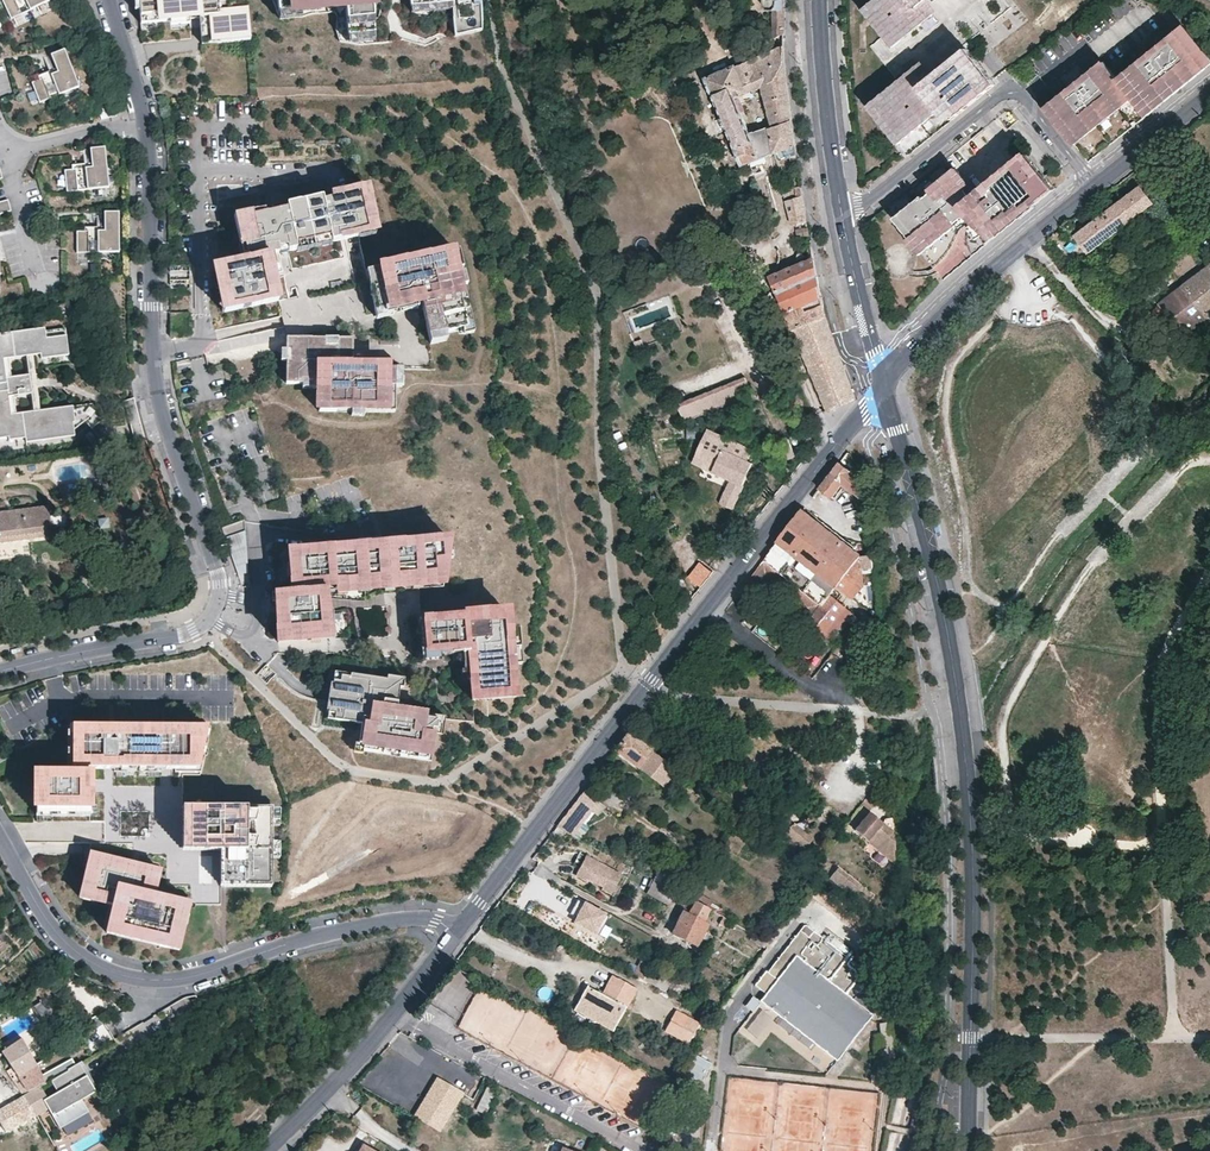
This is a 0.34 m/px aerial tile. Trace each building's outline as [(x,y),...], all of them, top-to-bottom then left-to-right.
[(46,0),(2,0),(0,1),(0,2),(9,20),(47,3),(46,0)] [(247,0),(138,0),(140,24),(190,20),(189,12),(194,12),(198,12),(201,45),(251,41),(247,0)] [(278,12),(301,11),(300,5),(345,1),(348,36),(374,34),(371,0),(277,0),(278,12)] [(411,7),(452,4),(455,36),(481,31),(481,8),(480,0),(410,0),(411,7)] [(783,0),(773,0),(765,2),(763,6),(763,7),(764,9),(765,12),(766,15),(774,13),(783,11),(783,0)] [(865,9),(885,34),(896,48),(931,19),(935,25),(941,20),(935,13),(941,9),(933,0),(876,0),(865,9)] [(941,9),(935,13),(941,20),(935,25),(931,19),(896,48),(885,34),(873,44),(901,79),(923,61),(932,72),(967,44),(1014,5),(1010,0),(933,0),(941,9)] [(783,11),(774,13),(775,40),(783,37),(783,11)] [(1045,108),(1048,111),(1076,145),(1133,99),(1145,116),(1209,65),(1209,56),(1185,25),(1118,77),(1105,60),(1045,108)] [(923,61),(901,79),(868,105),(899,144),(939,112),(948,123),(996,84),(998,81),(967,44),(932,72),(923,61)] [(784,64),(784,58),(783,45),(737,63),(735,60),(704,73),(741,160),(769,149),(774,147),(778,146),(780,155),(790,152),(796,151),(794,134),(793,132),(792,120),(789,103),(787,85),(785,73),(785,71),(784,64)] [(76,89),(62,51),(48,57),(54,70),(55,74),(36,81),(29,84),(37,104),(76,89)] [(54,70),(35,77),(36,81),(55,74),(54,70)] [(97,105),(101,119),(115,115),(112,101),(97,105)] [(105,189),(102,149),(87,151),(89,165),(89,169),(69,171),(61,172),(63,193),(105,189)] [(956,165),(895,215),(945,278),(1057,186),(1026,149),(977,189),(956,165)] [(798,163),(796,151),(790,152),(792,163),(798,163)] [(214,268),(225,314),(279,302),(274,278),(272,279),(270,274),(273,273),(269,256),(274,254),(280,253),(279,248),(288,246),(289,251),(298,249),(297,244),(333,237),(334,241),(343,239),(342,234),(346,233),(347,238),(379,231),(369,186),(345,191),(346,195),(335,197),(334,193),(279,205),(280,209),(271,211),(270,207),(234,215),(241,248),(245,247),(247,255),(248,260),(214,268)] [(1152,203),(1141,187),(1075,236),(1087,252),(1152,203)] [(802,193),(797,194),(787,195),(793,219),(805,217),(802,193)] [(7,200),(0,202),(0,214),(10,211),(7,200)] [(115,254),(115,214),(101,214),(101,229),(101,233),(81,233),(73,233),(73,254),(115,254)] [(808,229),(806,222),(796,224),(798,231),(808,229)] [(758,231),(762,239),(773,235),(769,226),(758,231)] [(298,249),(334,241),(333,237),(297,244),(298,249)] [(456,238),(368,257),(372,275),(366,276),(371,299),(387,296),(392,295),(413,290),(417,289),(427,333),(444,327),(473,315),(456,238)] [(278,272),(274,254),(269,256),(273,273),(278,272)] [(816,271),(813,256),(771,272),(785,307),(803,300),(820,293),(819,284),(816,271)] [(368,257),(362,259),(366,276),(372,275),(368,257)] [(1183,286),(1209,316),(1209,315),(1209,265),(1183,286)] [(1183,286),(1160,303),(1187,334),(1209,316),(1183,286)] [(413,290),(392,295),(394,303),(414,298),(413,290)] [(387,296),(371,299),(373,307),(389,304),(387,296)] [(824,313),(822,304),(821,300),(805,306),(803,300),(785,307),(792,325),(824,313)] [(807,363),(826,409),(854,396),(852,392),(846,373),(833,338),(824,313),(792,325),(807,363)] [(444,327),(427,333),(429,341),(446,334),(444,327)] [(59,352),(57,337),(47,338),(46,331),(46,328),(0,334),(0,384),(7,383),(5,359),(10,359),(27,356),(33,356),(41,354),(59,352)] [(67,329),(46,331),(47,338),(57,337),(59,352),(41,354),(42,359),(70,356),(67,329)] [(324,333),(284,333),(284,345),(284,357),(283,380),(301,380),(314,380),(318,380),(317,408),(351,408),(363,408),(395,409),(399,383),(402,365),(358,364),(352,364),(352,350),(352,334),(336,334),(336,341),(324,341),(324,333)] [(33,395),(32,395),(35,412),(40,411),(33,356),(27,356),(30,375),(12,377),(10,359),(5,359),(8,383),(7,383),(8,391),(9,391),(12,415),(17,414),(14,391),(18,390),(32,388),(33,395)] [(402,365),(399,383),(406,384),(409,365),(402,365)] [(754,390),(746,376),(678,402),(686,419),(754,390)] [(32,395),(33,395),(32,388),(18,390),(19,396),(32,395)] [(12,415),(9,391),(8,391),(0,392),(0,429),(8,428),(9,437),(9,440),(62,434),(61,425),(85,421),(91,428),(104,418),(93,404),(40,411),(35,412),(17,414),(12,415)] [(134,398),(124,401),(126,410),(136,407),(134,398)] [(136,407),(126,410),(130,425),(140,422),(136,407)] [(140,422),(130,425),(135,439),(145,438),(140,422)] [(731,506),(756,447),(705,425),(690,460),(727,475),(716,500),(731,506)] [(9,437),(8,428),(0,429),(0,439),(9,437)] [(90,443),(95,440),(89,432),(85,436),(90,443)] [(839,460),(817,489),(827,496),(829,494),(831,495),(841,481),(860,496),(856,474),(839,460)] [(702,466),(699,474),(721,483),(724,475),(702,466)] [(0,512),(0,542),(21,539),(51,534),(47,505),(0,512)] [(813,517),(802,509),(741,587),(748,593),(765,571),(770,575),(785,586),(806,603),(812,595),(815,598),(801,615),(830,638),(851,610),(845,605),(861,583),(859,552),(838,536),(840,534),(815,515),(813,517)] [(250,587),(244,520),(221,528),(242,587),(250,587)] [(449,538),(288,550),(292,593),(274,595),(277,641),(329,639),(328,630),(326,593),(444,588),(440,544),(449,538)] [(0,542),(0,549),(22,546),(21,539),(0,542)] [(340,618),(339,610),(328,612),(329,620),(340,618)] [(429,619),(419,620),(420,636),(423,663),(424,673),(444,671),(453,670),(463,670),(468,669),(470,694),(471,701),(514,697),(513,690),(509,613),(429,619)] [(402,682),(332,672),(329,692),(325,719),(362,725),(361,732),(358,749),(430,760),(437,714),(425,712),(412,710),(416,684),(410,684),(402,682)] [(110,726),(70,725),(69,771),(38,771),(37,816),(91,816),(91,791),(91,786),(91,779),(91,768),(104,769),(109,769),(115,769),(115,772),(161,772),(161,769),(165,769),(172,769),(175,769),(175,772),(178,772),(183,772),(201,772),(210,726),(167,726),(110,726)] [(629,732),(615,749),(663,786),(676,769),(629,732)] [(0,741),(0,762),(9,757),(0,741)] [(575,800),(557,824),(567,831),(568,830),(583,838),(588,829),(580,825),(599,799),(585,788),(575,800)] [(245,808),(183,807),(183,811),(183,850),(221,851),(221,887),(226,887),(272,887),(272,808),(245,808)] [(883,820),(870,811),(856,829),(870,840),(875,833),(894,848),(892,817),(883,817),(883,820)] [(794,822),(781,839),(800,854),(813,837),(794,822)] [(741,856),(751,848),(739,833),(728,842),(741,856)] [(170,900),(169,904),(154,900),(155,896),(162,871),(141,866),(140,871),(133,869),(134,864),(121,861),(119,868),(108,865),(110,858),(91,854),(80,897),(114,905),(107,932),(178,950),(190,904),(170,900)] [(581,865),(576,872),(588,878),(591,873),(595,870),(607,877),(605,881),(603,886),(612,891),(622,873),(587,854),(581,865)] [(121,861),(110,858),(108,865),(119,868),(121,861)] [(837,867),(829,877),(864,905),(872,895),(837,867)] [(595,870),(591,873),(605,881),(607,877),(595,870)] [(686,893),(654,877),(647,890),(661,898),(670,903),(674,896),(692,906),(689,912),(684,909),(671,934),(685,942),(687,937),(695,942),(706,921),(702,919),(704,913),(709,906),(703,903),(686,893)] [(597,934),(608,912),(577,896),(565,918),(597,934)] [(704,913),(717,921),(721,913),(709,906),(704,913)] [(608,936),(611,923),(601,921),(599,933),(608,936)] [(867,975),(801,925),(793,936),(765,972),(775,979),(757,1002),(833,1059),(869,1013),(850,998),(867,975)] [(751,930),(747,936),(760,943),(763,937),(751,930)] [(649,964),(642,960),(640,959),(633,972),(635,973),(642,977),(649,964)] [(603,993),(588,985),(576,1007),(617,1029),(640,988),(614,974),(603,993)] [(673,977),(666,989),(680,997),(686,984),(673,977)] [(699,1021),(683,1012),(673,1031),(689,1040),(699,1021)] [(92,1049),(111,1037),(97,1013),(77,1024),(92,1049)] [(47,1109),(41,1100),(74,1080),(67,1068),(47,1081),(22,1038),(2,1050),(30,1090),(0,1108),(0,1119),(7,1131),(36,1115),(47,1109)] [(687,1075),(703,1081),(711,1060),(695,1054),(687,1075)] [(451,1085),(437,1077),(415,1114),(441,1130),(443,1128),(456,1105),(463,1092),(451,1085)] [(80,1091),(74,1080),(41,1100),(47,1109),(51,1115),(83,1096),(80,1091)] [(477,1107),(486,1112),(498,1088),(489,1084),(477,1107)] [(469,1108),(456,1105),(443,1128),(453,1134),(469,1108)] [(363,1141),(358,1150),(381,1150),(363,1141)] [(549,1141),(545,1150),(560,1150),(562,1146),(549,1141)]
